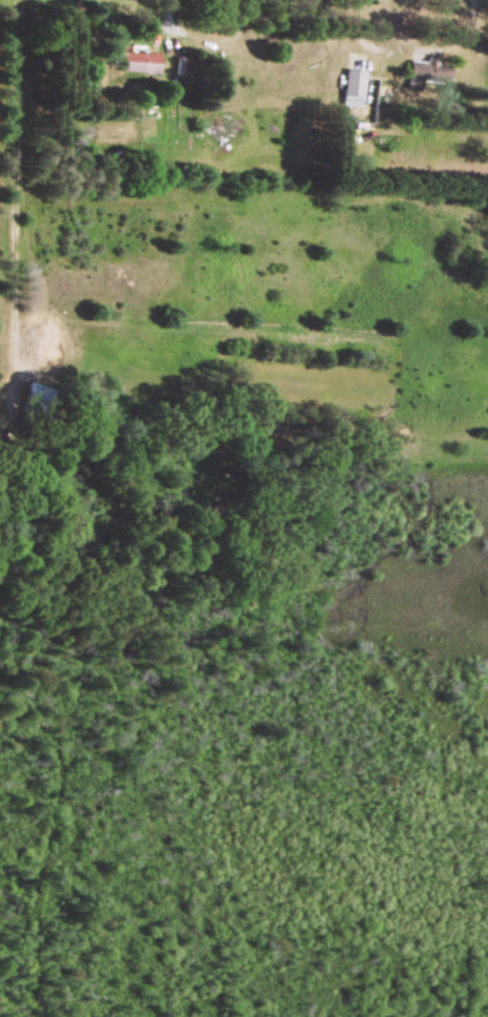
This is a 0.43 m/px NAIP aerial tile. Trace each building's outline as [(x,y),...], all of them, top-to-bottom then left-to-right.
[(120,72),(159,73),(159,52),(122,51),(122,46),(107,45),(107,58),(121,59),(120,72)] [(415,62),(415,80),(450,80),(450,62),(415,62)] [(343,106),(363,106),(363,70),(343,70),(343,106)] [(24,405),(46,408),(48,386),(26,384),(24,405)]
